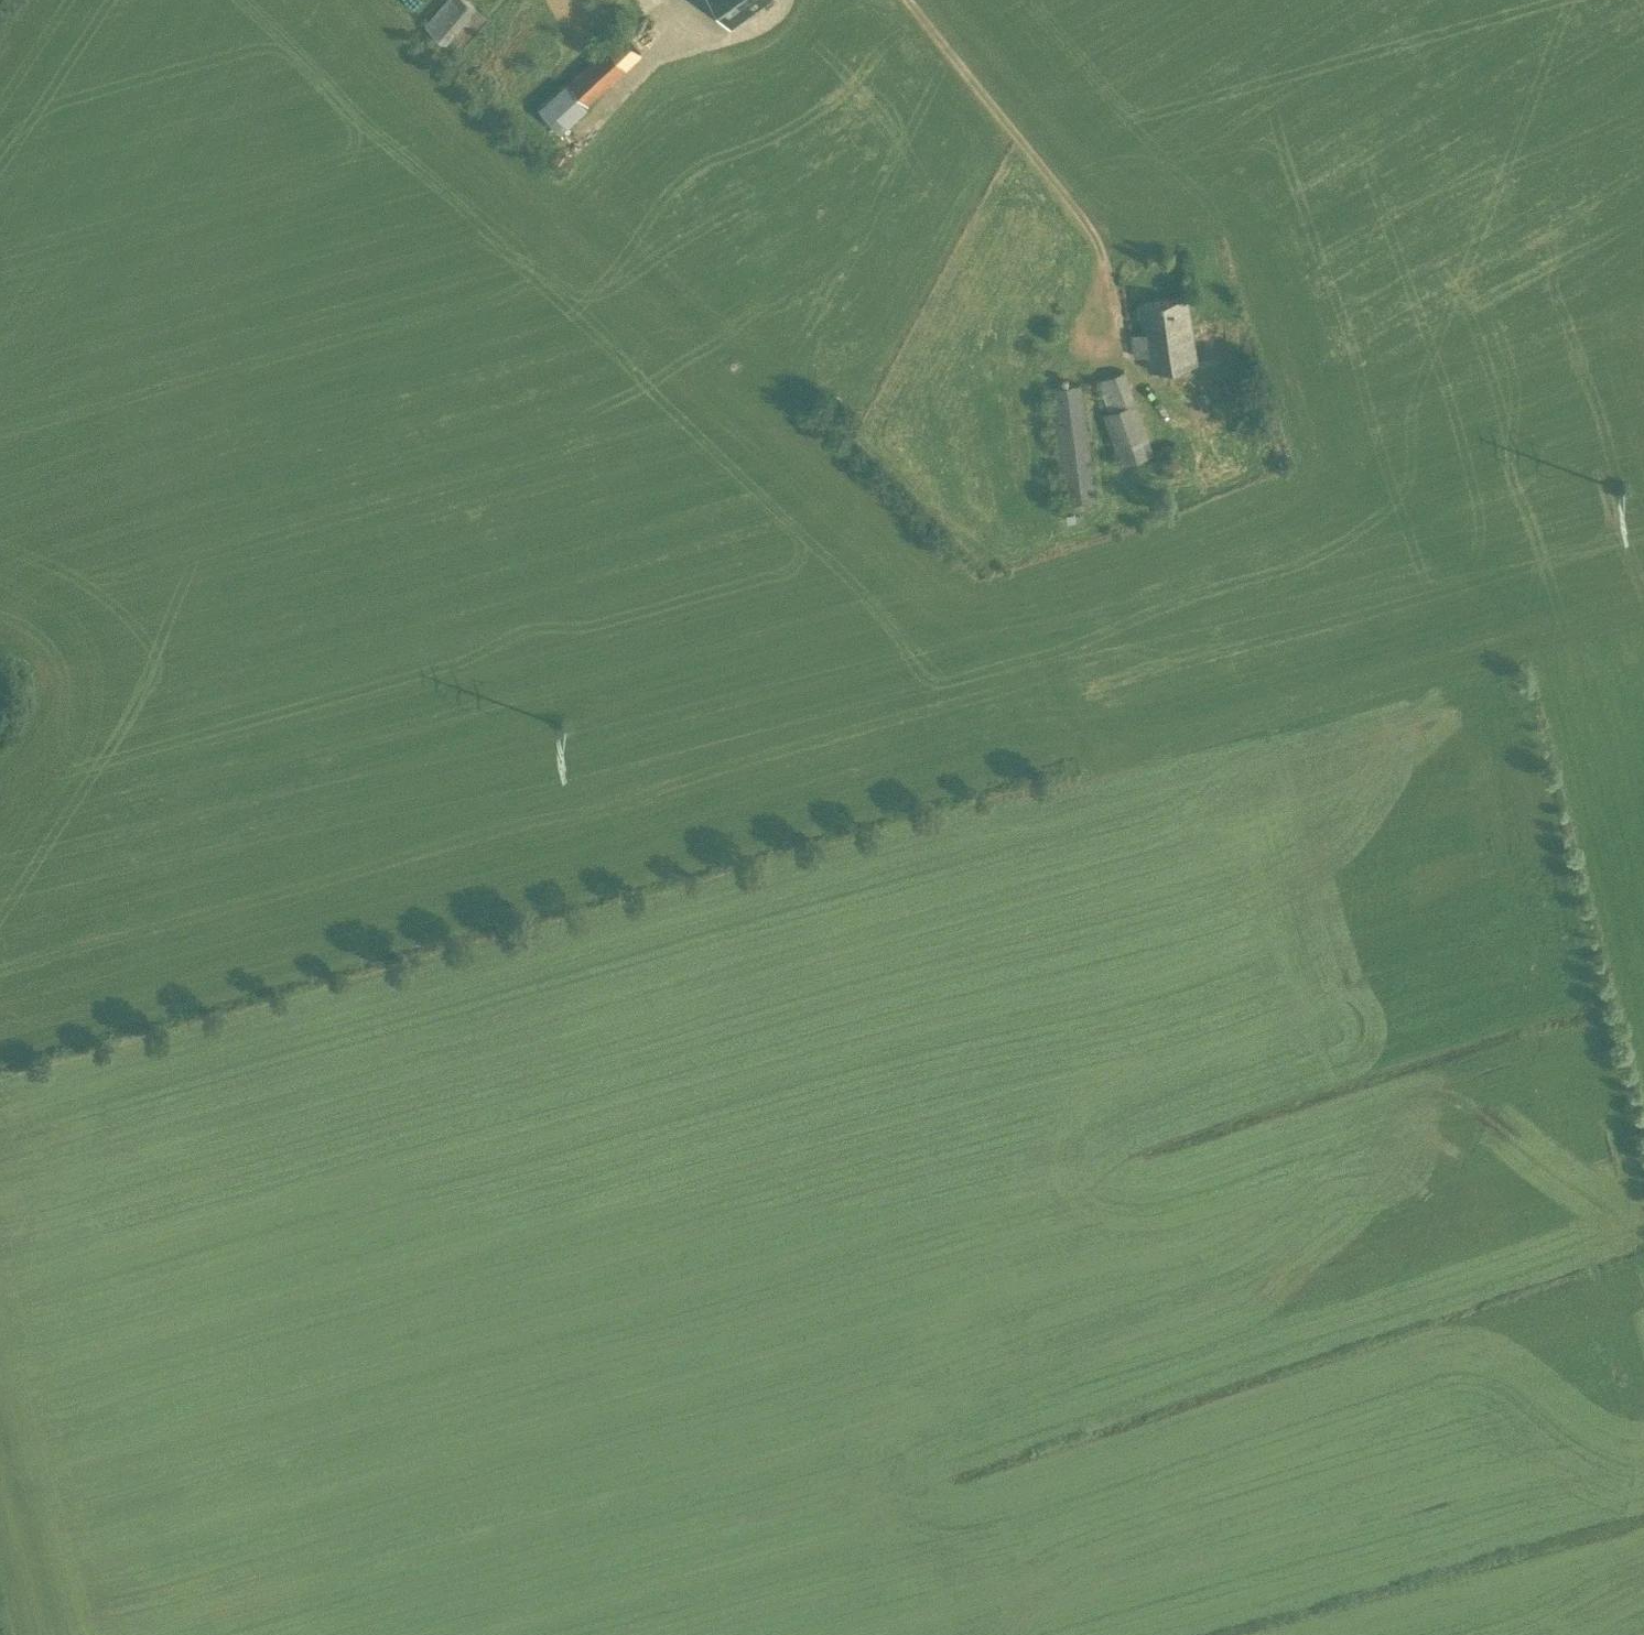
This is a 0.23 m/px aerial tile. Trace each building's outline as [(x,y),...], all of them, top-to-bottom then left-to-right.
[(477,8),(467,0),(445,0),(424,24),(446,44),(477,8)] [(730,28),(770,0),(710,0),(730,28)] [(621,30),(608,42),(629,64),(641,52),(621,30)] [(598,92),(617,74),(597,52),(577,70),(598,92)] [(537,106),(561,129),(587,103),(562,79),(537,106)] [(1139,303),(1144,337),(1133,339),(1135,355),(1147,353),(1149,368),(1197,361),(1187,296),(1139,303)] [(1108,410),(1136,400),(1125,370),(1098,379),(1108,410)] [(1062,502),(1097,498),(1082,383),(1048,387),(1062,502)]
